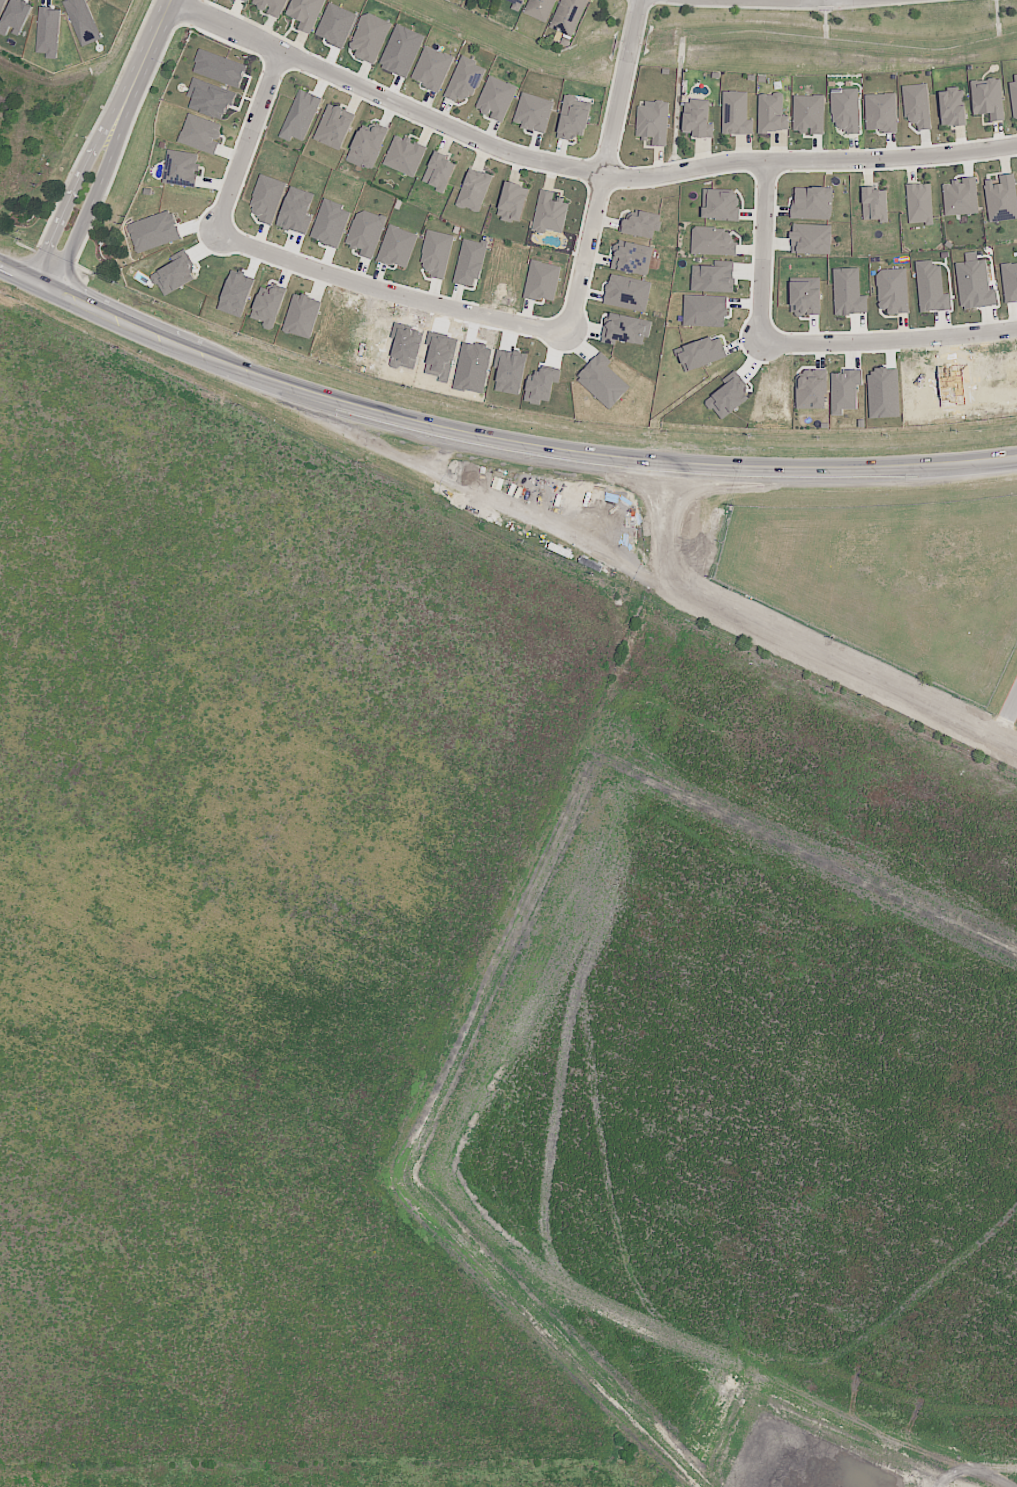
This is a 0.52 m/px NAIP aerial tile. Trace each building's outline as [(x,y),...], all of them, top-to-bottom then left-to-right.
[(33,6),(21,0),(13,0),(0,26),(0,33),(6,36),(8,31),(19,36),(33,6)] [(287,0),(253,0),(251,5),(265,11),(264,13),(278,19),(287,0)] [(310,35),(325,0),(292,0),(286,15),(300,21),(297,29),(310,35)] [(522,9),(526,0),(502,0),(522,9)] [(525,14),(531,0),(559,0),(548,24),(525,14)] [(551,30),(564,0),(591,0),(574,40),(551,30)] [(58,59),(59,9),(38,9),(37,53),(46,53),(46,59),(58,59)] [(374,65),(391,23),(364,12),(349,48),(356,51),(354,57),(374,65)] [(440,92),(453,57),(424,46),(411,81),(440,92)] [(461,57),(443,97),(456,102),(458,97),(470,103),(485,67),(461,57)] [(239,86),(244,67),(235,64),(230,83),(239,86)] [(1016,118),(1016,75),(1009,76),(1014,118),(1016,118)] [(489,118),(502,123),(517,87),(488,76),(475,109),(491,115),(489,118)] [(1003,121),(1000,79),(970,81),(973,115),(989,114),(990,122),(1003,121)] [(927,85),(902,86),(903,114),(908,114),(908,124),(917,124),(917,130),(930,130),(927,85)] [(941,127),(965,125),(962,88),(938,90),(941,127)] [(321,99),(298,89),(278,137),(290,142),(292,137),(303,142),(321,99)] [(832,91),(833,133),(858,133),(858,90),(832,91)] [(512,124),(544,134),(554,102),(522,92),(512,124)] [(753,120),(747,120),(747,92),(722,92),(722,134),(752,135),(753,120)] [(788,132),(788,116),(783,116),(782,94),(757,94),(758,132),(788,132)] [(865,133),(896,131),(895,94),(864,95),(865,133)] [(824,96),(793,95),(793,132),(810,133),(810,135),(823,135),(824,96)] [(591,102),(564,97),(557,136),(584,141),(591,102)] [(712,138),(713,124),(708,124),(708,101),(684,100),(683,132),(693,132),(693,137),(712,138)] [(666,146),(667,103),(637,102),(636,136),(652,137),(651,146),(666,146)] [(313,140),(340,151),(355,115),(328,103),(313,140)] [(222,125),(187,113),(178,143),(214,155),(219,141),(217,141),(222,125)] [(373,168),(388,130),(373,124),(371,131),(360,126),(347,157),(373,168)] [(426,145),(394,135),(383,166),(415,177),(426,145)] [(162,183),(194,188),(200,154),(167,149),(162,183)] [(456,161),(433,153),(422,183),(444,192),(456,161)] [(492,177),(470,168),(455,204),(477,214),(492,177)] [(1013,174),(999,176),(1000,184),(993,185),(992,179),(983,180),(989,223),(1016,219),(1016,203),(1013,174)] [(285,182),(260,175),(247,216),(272,224),(285,182)] [(943,215),(977,214),(976,180),(942,181),(943,215)] [(520,223),(529,188),(505,182),(496,217),(520,223)] [(932,224),(930,184),(906,185),(908,225),(932,224)] [(276,225),(305,235),(312,217),(307,215),(314,194),(290,186),(276,225)] [(832,188),(793,187),(792,219),(831,220),(832,188)] [(862,221),(887,221),(886,190),(872,191),(872,187),(861,187),(862,221)] [(532,231),(545,233),(545,231),(563,233),(568,201),(553,199),(554,191),(539,189),(532,231)] [(702,220),(737,221),(738,190),(703,189),(702,220)] [(322,200),(310,239),(338,248),(351,209),(322,200)] [(372,260),(386,218),(357,209),(345,245),(361,250),(359,256),(372,260)] [(127,224),(136,254),(180,240),(171,211),(127,224)] [(661,214),(639,212),(638,218),(622,216),(619,234),(652,238),(653,231),(659,232),(661,214)] [(831,225),(791,224),(790,254),(830,254),(831,225)] [(417,234),(388,225),(377,261),(406,270),(417,234)] [(691,255),(736,256),(736,242),(731,242),(731,229),(691,228),(691,255)] [(453,236),(428,230),(418,273),(444,279),(453,236)] [(453,283),(473,287),(474,279),(479,280),(487,243),(462,239),(453,283)] [(653,248),(620,241),(618,249),(614,248),(610,269),(647,277),(653,248)] [(955,263),(960,310),(997,306),(995,290),(989,290),(985,260),(955,263)] [(560,266),(531,261),(523,298),(540,302),(541,299),(554,301),(560,266)] [(733,292),(734,261),(714,261),(713,266),(691,266),(691,291),(733,292)] [(916,263),(918,312),(950,311),(949,294),(942,294),(941,262),(916,263)] [(1000,265),(1005,302),(1016,301),(1016,263),(1000,265)] [(867,314),(866,296),(859,296),(858,268),(833,269),(834,315),(867,314)] [(908,314),(906,269),(876,270),(878,310),(886,309),(886,315),(908,314)] [(651,283),(609,274),(603,304),(645,313),(651,283)] [(820,315),(819,278),(789,278),(790,315),(820,315)] [(272,330),(285,291),(271,286),(267,297),(258,294),(250,318),(265,323),(264,327),(272,330)] [(311,339),(320,300),(292,293),(283,332),(311,339)] [(719,327),(720,319),(726,319),(727,297),(684,295),(683,326),(719,327)] [(652,322),(608,313),(601,342),(615,345),(616,340),(642,346),(644,338),(648,338),(652,322)] [(684,373),(727,357),(719,334),(676,350),(684,373)] [(609,410),(630,388),(607,366),(611,362),(600,352),(575,379),(609,410)] [(812,377),(796,377),(797,410),(826,409),(825,370),(812,370),(812,377)] [(831,374),(831,416),(842,416),(842,410),(856,410),(856,385),(862,385),(861,370),(843,370),(844,374),(831,374)]
